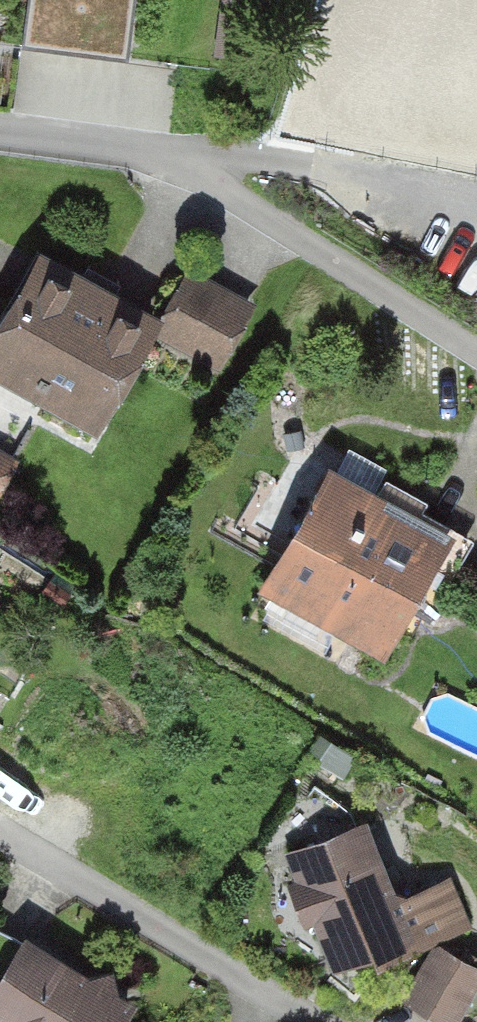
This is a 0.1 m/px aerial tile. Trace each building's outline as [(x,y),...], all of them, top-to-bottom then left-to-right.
[(99,433),(166,315),(36,241),(0,303),(0,376),(99,433)] [(218,368),(253,301),(191,270),(157,337),(218,368)] [(14,456),(0,447),(0,479),(14,456)] [(382,661),(456,530),(333,460),(258,591),(382,661)] [(375,821),(286,853),(329,974),(465,925),(448,879),(402,896),(375,821)] [(139,1001),(30,935),(0,984),(0,1021),(126,1021),(139,1001)] [(476,1008),(476,962),(431,948),(411,1011),(447,1021),(473,1021),(476,1008)]
